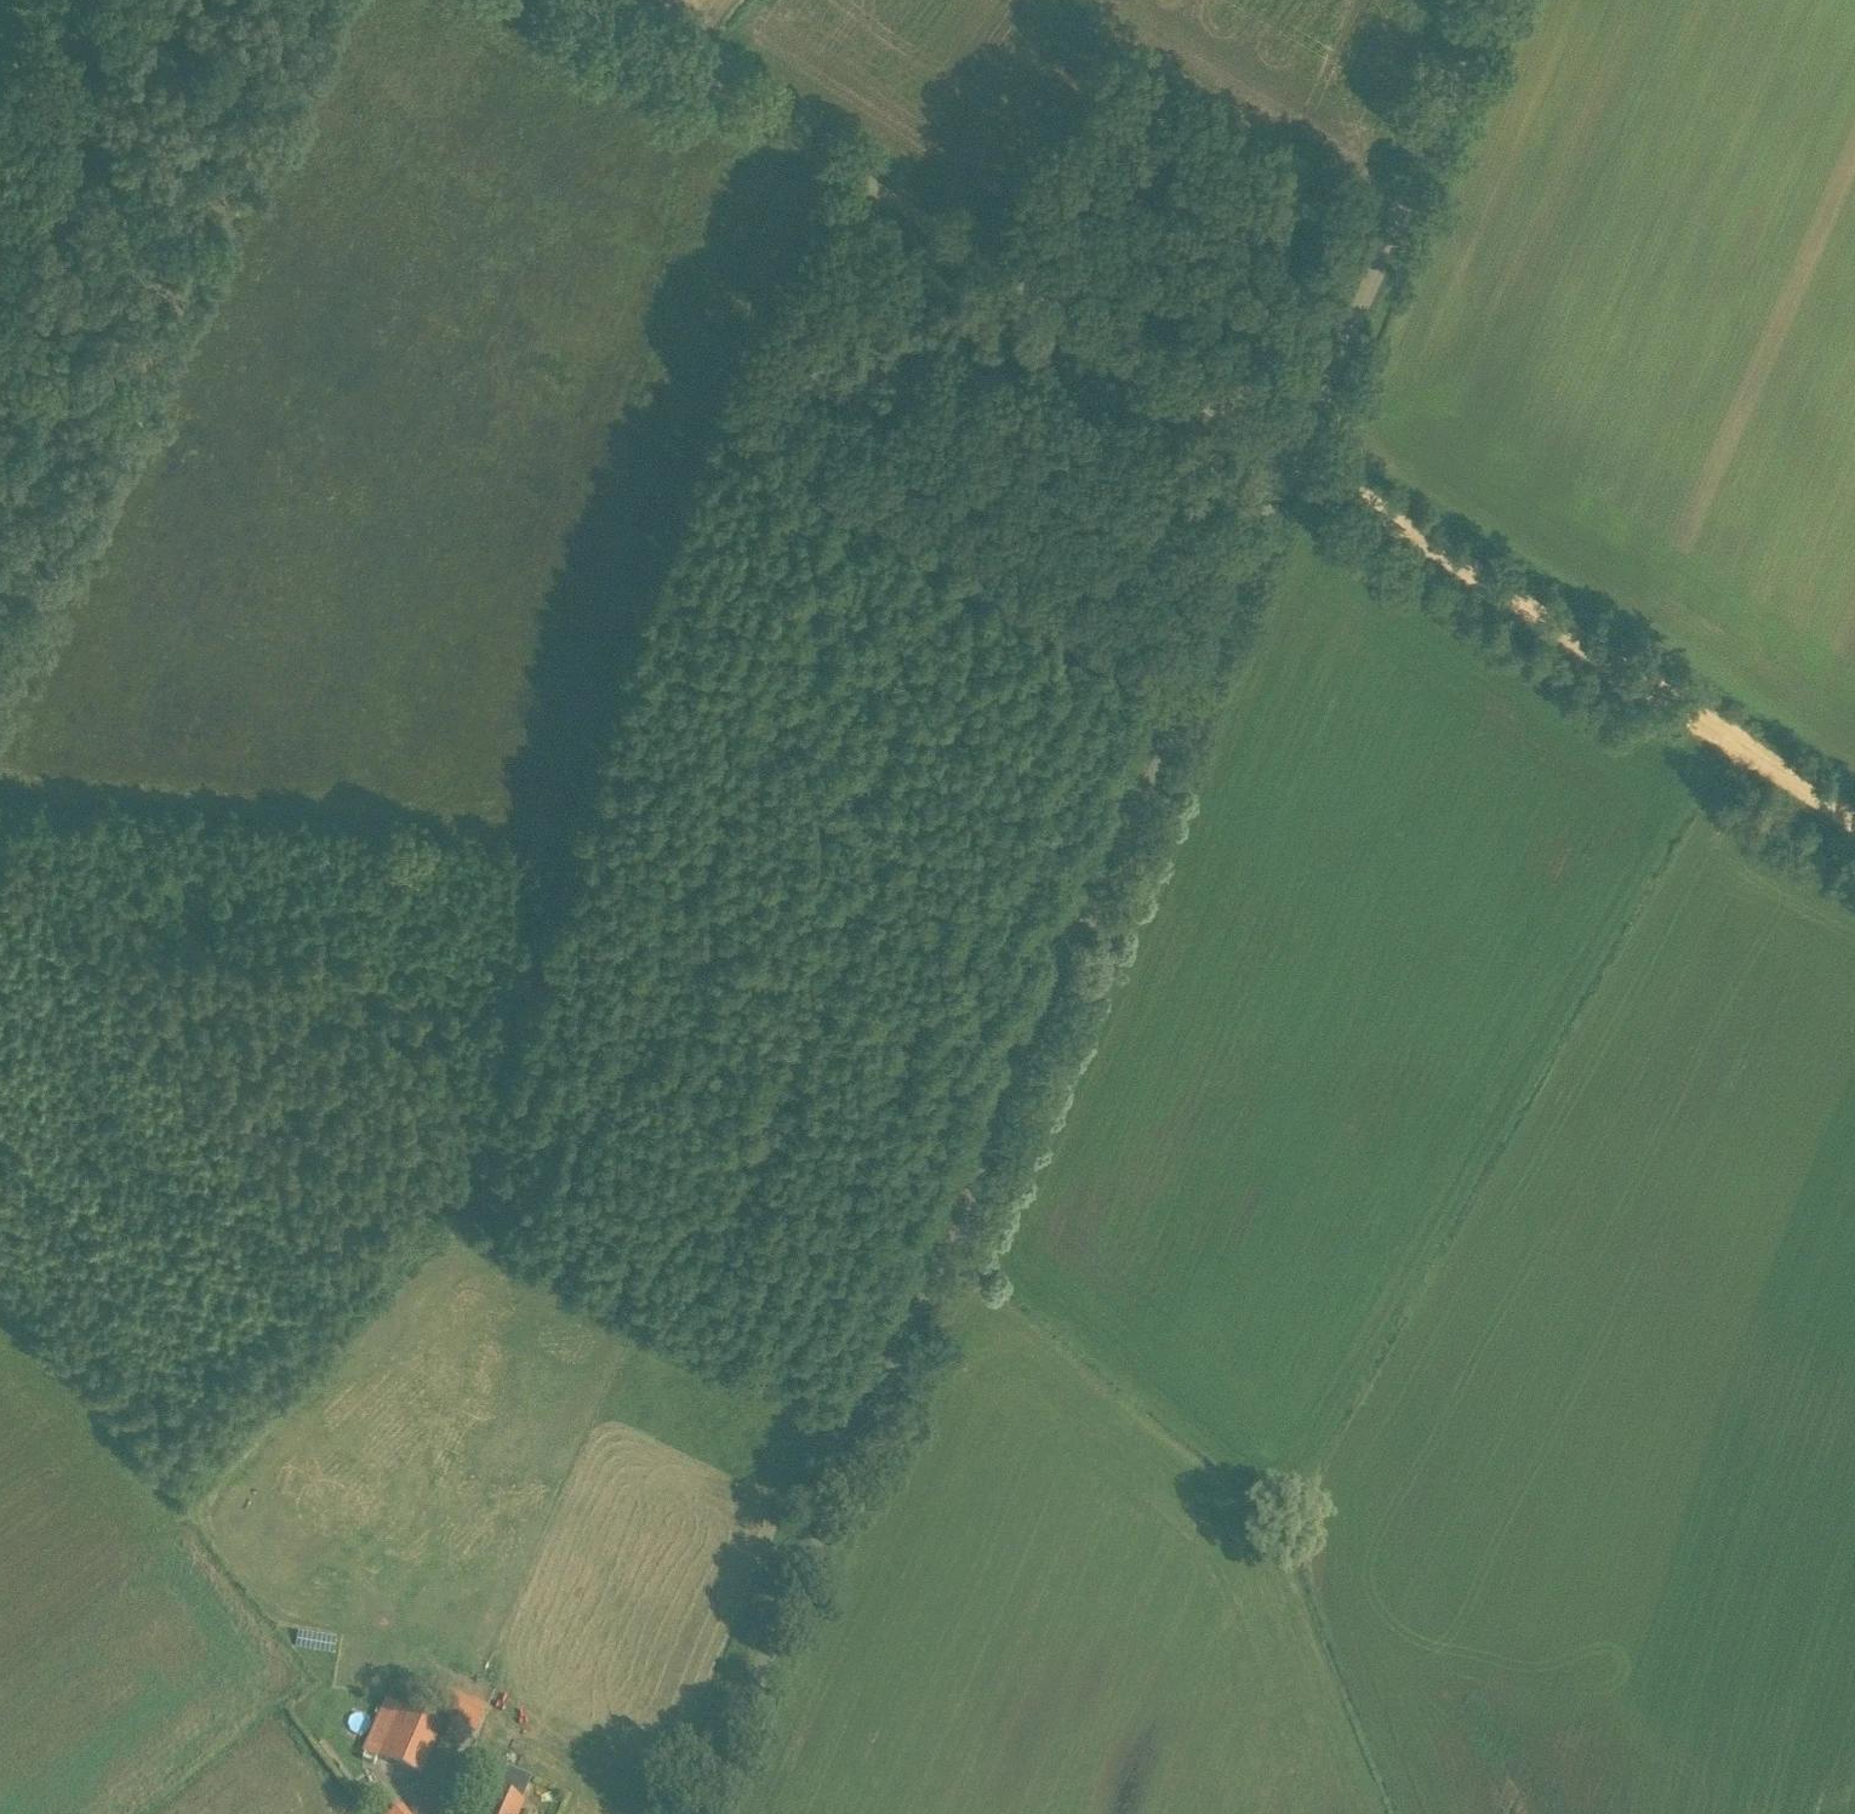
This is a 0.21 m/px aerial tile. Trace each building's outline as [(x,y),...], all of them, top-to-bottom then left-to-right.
[(302,1648),(339,1647),(338,1628),(301,1629),(302,1648)] [(448,1691),(437,1716),(436,1717),(477,1735),(488,1708),(448,1691)] [(421,1780),(444,1725),(384,1700),(361,1753),(421,1780)] [(521,1803),(531,1782),(507,1771),(497,1792),(495,1791),(485,1813),(520,1813),(524,1805),(521,1803)]
